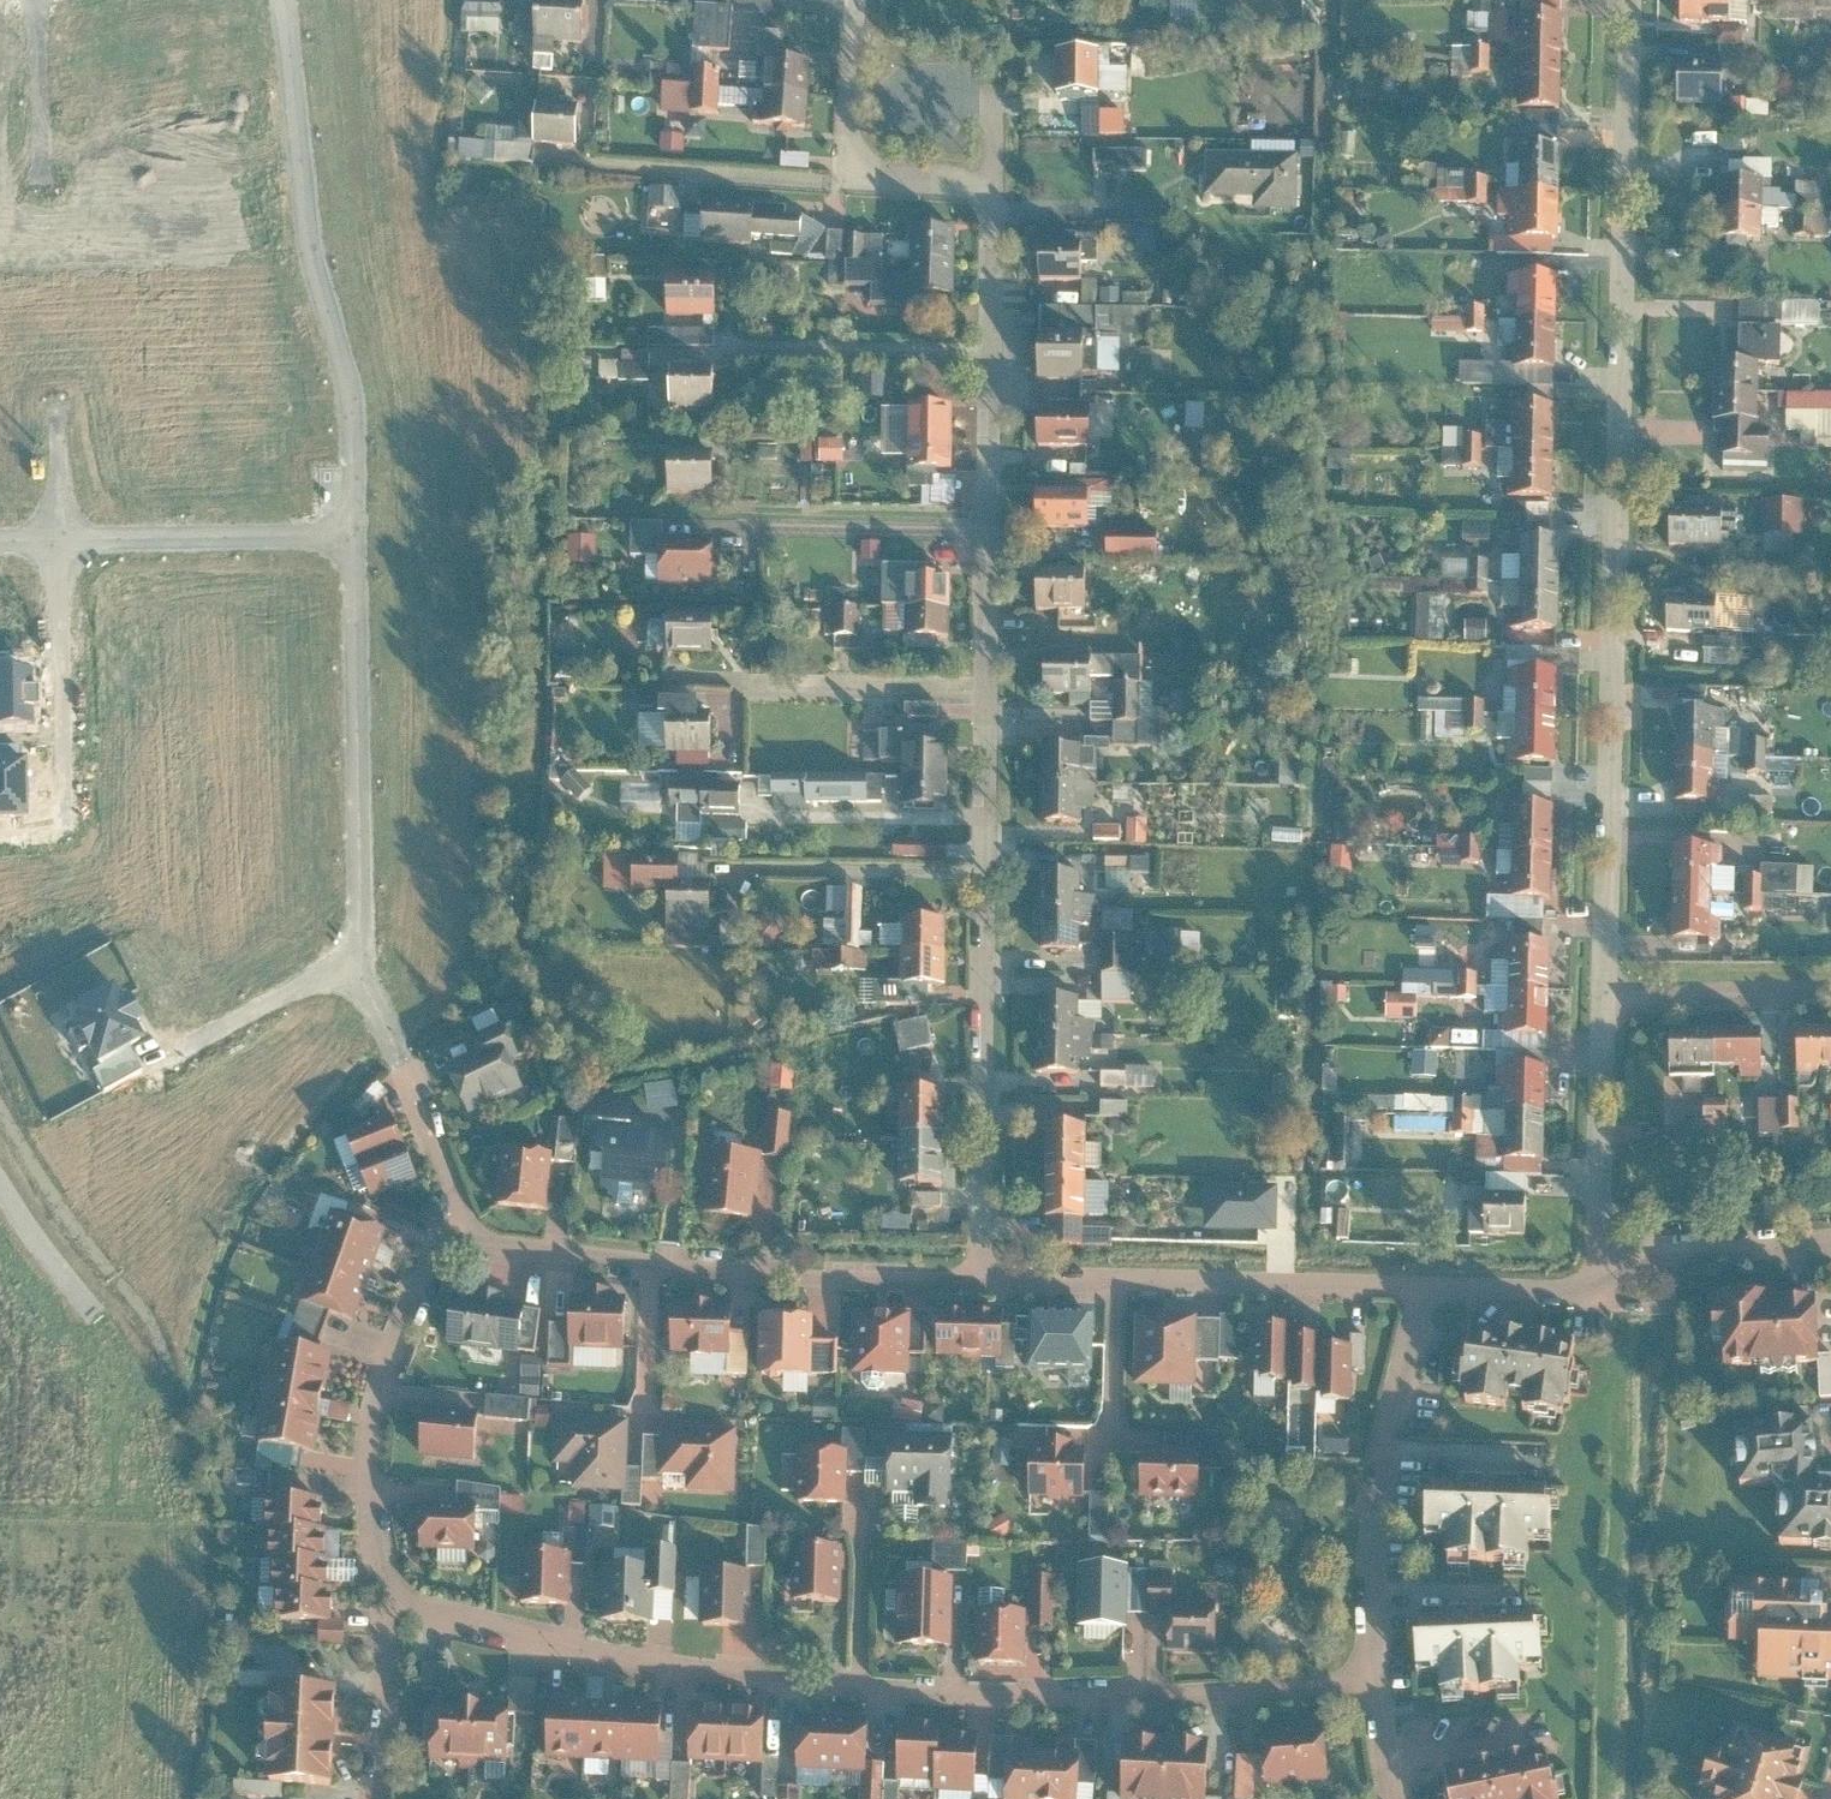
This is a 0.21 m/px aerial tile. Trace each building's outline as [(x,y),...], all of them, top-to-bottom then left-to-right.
[(470,32),(505,32),(506,0),(470,0),(470,32)] [(1679,30),(1731,30),(1731,0),(1680,0),(1679,30)] [(589,5),(542,3),(538,60),(558,61),(559,47),(587,49),(589,5)] [(733,55),(736,10),(699,8),(696,53),(733,55)] [(1563,64),(1565,17),(1514,17),(1513,38),(1524,38),(1523,63),(1563,64)] [(1716,33),(1716,48),(1740,48),(1740,33),(1716,33)] [(770,96),(813,98),(814,66),(806,66),(807,55),(787,54),(788,37),(762,36),(760,83),(770,84),(770,96)] [(1491,62),(1491,51),(1455,52),(1455,63),(1474,63),(1491,62)] [(1114,53),(1057,52),(1057,101),(1126,102),(1127,72),(1114,73),(1114,53)] [(1491,75),(1491,62),(1474,63),(1474,75),(1491,75)] [(1562,111),(1563,64),(1523,63),(1523,90),(1512,90),(1512,110),(1562,111)] [(1720,114),(1721,68),(1674,66),(1672,112),(1720,114)] [(723,71),(671,68),(670,88),(722,91),(723,71)] [(722,91),(670,88),(669,107),(694,108),(694,115),(721,116),(722,91)] [(812,130),(813,98),(770,96),(769,109),(756,108),(756,128),(812,130)] [(578,149),(581,110),(524,105),(521,144),(578,149)] [(1521,162),(1521,188),(1559,188),(1559,144),(1510,144),(1510,162),(1521,162)] [(534,168),(535,151),(497,148),(496,165),(534,168)] [(1147,148),(1094,148),(1094,162),(1113,162),(1113,170),(1147,170),(1147,148)] [(1298,151),(1206,149),(1206,193),(1253,194),(1253,207),(1297,208),(1298,151)] [(1718,185),(1716,214),(1761,215),(1762,186),(1768,186),(1769,170),(1745,169),(1744,186),(1718,185)] [(1488,186),(1488,175),(1450,176),(1450,187),(1470,186),(1488,186)] [(1488,199),(1488,186),(1470,186),(1470,199),(1488,199)] [(1512,236),(1558,236),(1559,188),(1521,188),(1499,187),(1499,214),(1512,214),(1512,236)] [(679,189),(649,188),(648,212),(678,213),(679,189)] [(784,204),(703,197),(700,239),(750,243),(751,234),(799,238),(801,213),(783,211),(784,204)] [(1169,198),(1134,199),(1135,220),(1169,219),(1169,198)] [(1761,215),(1716,214),(1715,245),(1726,246),(1726,253),(1745,254),(1745,247),(1760,247),(1761,215)] [(954,257),(955,224),(909,224),(909,256),(954,257)] [(1040,238),(1039,281),(1080,281),(1080,260),(1096,260),(1097,232),(1055,231),(1055,238),(1040,238)] [(954,292),(954,257),(909,256),(908,273),(881,272),(881,259),(845,259),(844,284),(869,284),(869,303),(921,304),(922,291),(954,292)] [(603,286),(604,263),(572,261),(570,284),(603,286)] [(714,314),(715,273),(665,272),(665,313),(714,314)] [(1517,320),(1556,321),(1557,273),(1507,273),(1507,294),(1518,294),(1517,320)] [(1780,301),(1737,299),(1736,319),(1779,321),(1780,301)] [(1790,324),(1825,322),(1824,300),(1788,302),(1790,324)] [(1485,317),(1485,306),(1453,306),(1453,317),(1467,317),(1485,317)] [(1485,330),(1485,317),(1467,317),(1467,330),(1485,330)] [(1556,321),(1517,320),(1517,345),(1506,344),(1506,363),(1556,365),(1556,321)] [(1711,358),(1710,390),(1755,390),(1756,363),(1779,363),(1779,324),(1736,323),(1735,358),(1711,358)] [(712,329),(648,328),(648,345),(711,345),(712,329)] [(1097,329),(1039,328),(1037,378),(1081,379),(1081,371),(1097,371),(1097,329)] [(605,381),(656,380),(655,350),(626,351),(626,361),(605,361),(605,381)] [(593,360),(566,359),(565,381),(592,382),(593,360)] [(711,405),(712,368),(665,367),(664,403),(711,405)] [(886,378),(862,377),(862,399),(886,399),(886,378)] [(1755,390),(1710,390),(1710,420),(1720,420),(1719,453),(1721,453),(1767,454),(1767,426),(1756,426),(1755,390)] [(1786,396),(1786,433),(1830,433),(1830,396),(1786,396)] [(1038,409),(1037,444),(1088,445),(1090,401),(1053,400),(1053,409),(1038,409)] [(1504,401),(1504,420),(1488,420),(1488,447),(1514,447),(1553,447),(1553,401),(1504,401)] [(907,434),(951,435),(951,404),(907,404),(907,434)] [(951,467),(951,435),(907,434),(907,486),(932,486),(932,468),(951,467)] [(1483,447),(1483,435),(1449,436),(1449,447),(1465,447),(1483,447)] [(844,441),(820,441),(819,465),(844,466),(844,441)] [(1484,463),(1483,447),(1465,447),(1465,463),(1484,463)] [(1552,495),(1553,447),(1514,447),(1514,477),(1504,477),(1503,495),(1552,495)] [(711,490),(712,452),(666,451),(665,489),(711,490)] [(1767,471),(1767,454),(1721,453),(1721,471),(1767,471)] [(1037,489),(1037,525),(1086,526),(1086,480),(1055,479),(1054,489),(1037,489)] [(1802,501),(1759,501),(1759,534),(1802,534),(1802,501)] [(1719,505),(1665,503),(1664,545),(1718,546),(1719,505)] [(655,581),(710,581),(711,534),(662,534),(662,521),(632,521),(632,556),(655,556),(655,581)] [(1156,528),(1106,527),(1106,556),(1155,557),(1156,528)] [(594,529),(568,529),(568,561),(593,561),(594,529)] [(1522,584),(1560,585),(1562,536),(1513,535),(1512,555),(1522,555),(1522,584)] [(948,541),(928,541),(928,555),(948,555),(948,541)] [(1488,577),(1489,560),(1471,559),(1471,577),(1488,577)] [(1084,568),(1036,567),(1035,607),(1083,607),(1084,568)] [(905,606),(949,606),(950,576),(905,575),(905,606)] [(1488,593),(1488,577),(1471,577),(1470,593),(1488,593)] [(827,605),(859,607),(860,581),(844,580),(843,587),(828,586),(827,605)] [(1510,626),(1559,628),(1560,585),(1522,584),(1521,606),(1511,605),(1510,626)] [(1713,595),(1665,593),(1663,630),(1704,631),(1712,632),(1713,595)] [(1422,639),(1450,639),(1450,596),(1422,596),(1422,639)] [(825,634),(857,636),(859,607),(827,605),(825,634)] [(949,606),(905,606),(904,647),(935,647),(935,636),(948,636),(949,606)] [(711,651),(711,615),(665,615),(666,652),(711,651)] [(1472,620),(1471,639),(1489,640),(1491,622),(1472,620)] [(1734,633),(1712,632),(1704,631),(1704,646),(1734,647),(1734,633)] [(1140,656),(1044,654),(1043,693),(1070,693),(1070,705),(1089,704),(1089,677),(1114,677),(1115,720),(1139,720),(1140,656)] [(575,656),(553,657),(554,680),(576,679),(575,656)] [(33,667),(0,668),(0,726),(35,725),(33,667)] [(1519,714),(1556,714),(1557,669),(1509,668),(1508,686),(1519,687),(1519,714)] [(666,751),(710,752),(710,709),(695,709),(695,695),(657,694),(656,711),(666,711),(666,751)] [(1485,714),(1485,700),(1469,700),(1469,714),(1485,714)] [(937,702),(904,702),(904,717),(937,718),(937,702)] [(1675,707),(1674,751),(1711,753),(1711,727),(1725,727),(1725,709),(1675,707)] [(1484,728),(1485,714),(1469,714),(1468,727),(1484,728)] [(1506,738),(1506,760),(1556,761),(1556,714),(1519,714),(1518,738),(1506,738)] [(902,773),(948,773),(948,743),(902,743),(903,732),(881,731),(881,759),(902,759),(902,773)] [(1041,747),(1041,783),(1096,783),(1096,748),(1109,748),(1109,737),(1082,738),(1082,746),(1041,747)] [(1746,740),(1746,756),(1763,756),(1763,740),(1746,740)] [(1711,753),(1674,751),(1672,799),(1723,800),(1723,781),(1711,780),(1711,753)] [(27,753),(0,754),(0,815),(29,814),(27,753)] [(1763,756),(1746,756),(1746,770),(1763,771),(1763,756)] [(1534,792),(1557,795),(1560,771),(1537,768),(1534,792)] [(571,769),(560,778),(578,799),(589,790),(571,769)] [(677,782),(669,782),(668,808),(678,808),(677,822),(700,823),(700,815),(739,815),(740,783),(718,783),(718,772),(677,771),(677,782)] [(947,804),(948,773),(902,773),(902,804),(913,804),(913,811),(935,811),(935,804),(947,804)] [(880,775),(772,776),(772,813),(808,812),(808,803),(880,802),(880,775)] [(661,783),(621,782),(620,809),(661,810),(661,783)] [(1096,783),(1041,783),(1040,820),(1082,822),(1082,807),(1096,807),(1096,783)] [(1514,850),(1553,851),(1554,805),(1504,804),(1503,824),(1515,824),(1514,850)] [(1132,842),(1152,842),(1152,810),(1133,810),(1132,842)] [(1120,826),(1094,825),(1094,839),(1120,840),(1120,826)] [(1465,849),(1481,850),(1481,839),(1465,838),(1465,849)] [(945,840),(893,839),(893,857),(945,858),(945,840)] [(1722,847),(1670,846),(1669,891),(1710,891),(1710,865),(1722,865),(1722,847)] [(1480,861),(1481,850),(1465,849),(1465,860),(1480,861)] [(1503,876),(1502,897),(1552,898),(1553,851),(1514,850),(1513,876),(1503,876)] [(678,883),(677,853),(631,853),(630,888),(666,889),(665,946),(717,946),(717,936),(708,936),(709,883),(678,883)] [(1111,887),(1134,888),(1135,858),(1112,857),(1111,887)] [(1039,873),(1038,910),(1095,910),(1095,894),(1080,894),(1080,873),(1039,873)] [(1742,876),(1742,893),(1760,894),(1760,876),(1742,876)] [(859,969),(857,887),(829,887),(830,970),(859,969)] [(1710,891),(1669,891),(1669,937),(1719,938),(1720,920),(1709,920),(1710,891)] [(1760,894),(1742,893),(1741,910),(1760,910),(1760,894)] [(1095,910),(1038,910),(1038,948),(1080,947),(1080,925),(1095,924),(1095,910)] [(765,916),(750,935),(766,947),(780,928),(765,916)] [(944,952),(944,922),(900,921),(900,951),(944,952)] [(1205,952),(1204,929),(1152,932),(1153,956),(1205,952)] [(1102,937),(1102,973),(1129,973),(1138,972),(1138,948),(1127,948),(1127,937),(1102,937)] [(1551,942),(1500,941),(1500,961),(1511,961),(1511,986),(1550,987),(1551,942)] [(944,952),(900,951),(900,982),(874,982),(874,1006),(928,1006),(928,984),(943,984),(944,952)] [(1460,986),(1478,987),(1478,973),(1419,971),(1419,985),(1460,986)] [(1129,973),(1102,973),(1102,1001),(1130,1000),(1129,973)] [(128,1040),(147,1030),(118,976),(63,1006),(92,1060),(96,1057),(128,1040)] [(1478,998),(1478,987),(1460,986),(1460,997),(1478,998)] [(1549,1034),(1550,987),(1511,986),(1510,1013),(1498,1013),(1498,1033),(1549,1034)] [(1077,996),(1038,996),(1037,1032),(1094,1033),(1094,1020),(1077,1020),(1077,996)] [(932,1045),(926,1018),(894,1025),(900,1053),(932,1045)] [(442,1068),(467,1116),(520,1089),(507,1061),(517,1055),(501,1022),(468,1038),(476,1052),(442,1068)] [(1712,1066),(1712,1028),(1667,1028),(1667,1077),(1712,1077),(1712,1066)] [(1759,1028),(1712,1028),(1712,1066),(1739,1067),(1739,1078),(1759,1078),(1759,1028)] [(1796,1028),(1796,1075),(1816,1075),(1816,1067),(1830,1066),(1830,1028),(1796,1028)] [(1437,1030),(1437,1047),(1458,1047),(1458,1029),(1437,1030)] [(1094,1033),(1037,1032),(1038,1072),(1077,1072),(1077,1059),(1091,1059),(1091,1050),(1093,1050),(1094,1033)] [(145,1071),(128,1040),(96,1057),(99,1063),(91,1067),(105,1092),(145,1071)] [(794,1065),(772,1064),(771,1088),(793,1089),(794,1065)] [(1507,1112),(1546,1112),(1546,1066),(1496,1065),(1496,1088),(1507,1088),(1507,1112)] [(1125,1072),(1101,1072),(1101,1086),(1125,1086),(1125,1072)] [(941,1137),(943,1091),(899,1090),(899,1136),(941,1137)] [(666,1175),(671,1128),(629,1124),(633,1104),(597,1091),(581,1122),(580,1139),(593,1141),(592,1155),(602,1156),(599,1189),(607,1190),(607,1197),(612,1197),(612,1206),(631,1207),(632,1194),(651,1196),(653,1175),(666,1175)] [(1778,1134),(1778,1100),(1757,1100),(1757,1134),(1778,1134)] [(1799,1131),(1799,1100),(1779,1100),(1779,1131),(1799,1131)] [(1712,1119),(1712,1101),(1702,1101),(1702,1119),(1712,1119)] [(1723,1119),(1724,1101),(1712,1101),(1712,1119),(1723,1119)] [(1127,1103),(1102,1102),(1101,1116),(1126,1118),(1127,1103)] [(1497,1139),(1496,1159),(1545,1160),(1546,1112),(1507,1112),(1506,1139),(1497,1139)] [(786,1159),(791,1114),(769,1113),(765,1158),(786,1159)] [(387,1115),(341,1133),(354,1165),(400,1147),(387,1115)] [(572,1162),(577,1121),(558,1119),(554,1161),(572,1162)] [(1049,1125),(1048,1178),(1085,1179),(1085,1125),(1049,1125)] [(942,1180),(941,1137),(899,1136),(899,1180),(942,1180)] [(400,1147),(354,1165),(368,1199),(414,1179),(400,1147)] [(544,1211),(550,1154),(498,1149),(492,1205),(544,1211)] [(758,1197),(761,1153),(707,1149),(701,1213),(751,1218),(753,1197),(758,1197)] [(1084,1245),(1085,1179),(1048,1178),(1047,1245),(1084,1245)] [(1275,1183),(1204,1182),(1203,1227),(1275,1228),(1275,1183)] [(359,1208),(318,1192),(313,1204),(354,1221),(359,1208)] [(1526,1238),(1527,1195),(1487,1194),(1486,1237),(1526,1238)] [(416,1228),(422,1211),(387,1199),(381,1216),(416,1228)] [(326,1212),(314,1245),(372,1265),(382,1233),(326,1212)] [(305,1274),(362,1293),(372,1265),(314,1245),(305,1274)] [(300,1306),(330,1316),(351,1323),(362,1293),(305,1274),(295,1303),(300,1306)] [(569,1298),(567,1323),(566,1350),(573,1350),(623,1352),(624,1299),(569,1298)] [(1735,1300),(1713,1301),(1715,1329),(1724,1328),(1725,1344),(1726,1367),(1761,1365),(1797,1363),(1818,1362),(1817,1355),(1816,1327),(1816,1325),(1815,1325),(1814,1303),(1812,1303),(1812,1302),(1810,1302),(1810,1303),(1781,1305),(1781,1304),(1779,1304),(1779,1305),(1769,1305),(1769,1304),(1768,1304),(1768,1298),(1737,1300),(1737,1299),(1735,1299),(1735,1300)] [(534,1355),(540,1313),(448,1300),(442,1342),(534,1355)] [(731,1305),(670,1303),(668,1356),(725,1356),(729,1356),(730,1333),(731,1305)] [(284,1346),(316,1351),(330,1316),(300,1306),(284,1346)] [(1001,1310),(937,1309),(937,1358),(962,1359),(962,1361),(981,1362),(981,1359),(996,1359),(1000,1359),(1001,1327),(1001,1310)] [(911,1315),(853,1312),(851,1376),(862,1376),(862,1385),(868,1391),(877,1392),(885,1387),(885,1376),(909,1377),(910,1356),(911,1315)] [(1092,1373),(1095,1314),(1028,1312),(1027,1371),(1092,1373)] [(811,1317),(758,1315),(756,1375),(811,1376),(811,1342),(811,1317)] [(926,1315),(911,1315),(910,1356),(924,1356),(926,1315)] [(1197,1317),(1136,1315),(1133,1387),(1196,1389),(1196,1363),(1197,1321),(1197,1317)] [(1238,1360),(1238,1318),(1222,1317),(1222,1322),(1221,1360),(1238,1360)] [(1222,1322),(1197,1321),(1196,1363),(1221,1364),(1221,1360),(1222,1322)] [(566,1350),(567,1323),(545,1322),(544,1370),(573,1372),(573,1350),(566,1350)] [(1290,1326),(1252,1326),(1251,1375),(1259,1375),(1259,1381),(1289,1381),(1290,1336),(1290,1326)] [(1577,1342),(1469,1326),(1460,1390),(1468,1391),(1466,1404),(1508,1408),(1516,1394),(1524,1411),(1566,1415),(1566,1405),(1571,1405),(1577,1342)] [(1015,1327),(1001,1327),(1000,1359),(996,1359),(996,1370),(1015,1370),(1015,1327)] [(748,1333),(730,1333),(729,1356),(725,1356),(725,1376),(747,1376),(748,1333)] [(1321,1336),(1290,1336),(1289,1381),(1289,1392),(1320,1391),(1321,1346),(1321,1336)] [(835,1343),(811,1342),(811,1376),(834,1376),(835,1343)] [(259,1377),(259,1378),(272,1380),(324,1389),(330,1355),(318,1353),(288,1347),(278,1346),(274,1369),(261,1367),(259,1377)] [(1354,1346),(1321,1346),(1320,1391),(1320,1402),(1352,1402),(1354,1346)] [(256,1398),(254,1407),(319,1419),(324,1389),(272,1380),(268,1400),(256,1398)] [(524,1424),(526,1403),(484,1399),(482,1420),(524,1424)] [(254,1407),(252,1418),(265,1420),(265,1421),(261,1442),(261,1444),(304,1451),(313,1453),(319,1419),(254,1407)] [(473,1464),(477,1418),(425,1413),(421,1459),(473,1464)] [(625,1493),(626,1469),(627,1420),(553,1418),(551,1466),(571,1466),(570,1492),(620,1493),(625,1493)] [(1766,1484),(1772,1491),(1816,1476),(1812,1472),(1810,1424),(1732,1431),(1735,1488),(1766,1484)] [(866,1426),(866,1432),(865,1461),(886,1461),(886,1495),(915,1496),(915,1510),(947,1511),(948,1498),(950,1498),(952,1442),(906,1441),(906,1426),(866,1426)] [(659,1439),(658,1477),(663,1477),(663,1482),(663,1488),(685,1489),(685,1493),(735,1494),(736,1431),(660,1428),(659,1439)] [(842,1451),(797,1450),(794,1505),(847,1506),(847,1474),(864,1474),(865,1461),(866,1432),(843,1432),(842,1451)] [(1190,1433),(1190,1449),(1200,1450),(1199,1471),(1225,1472),(1226,1434),(1190,1433)] [(658,1477),(659,1439),(642,1438),(641,1470),(641,1481),(663,1482),(663,1477),(658,1477)] [(1083,1501),(1085,1448),(1073,1448),(1074,1443),(1042,1443),(1042,1448),(1029,1448),(1028,1499),(1083,1501)] [(1190,1449),(1141,1448),(1139,1500),(1199,1502),(1199,1471),(1200,1450),(1190,1449)] [(641,1470),(626,1469),(625,1493),(620,1493),(620,1507),(640,1507),(641,1481),(641,1470)] [(265,1487),(266,1474),(235,1472),(234,1484),(265,1487)] [(1830,1548),(1830,1481),(1822,1481),(1816,1476),(1772,1491),(1777,1494),(1774,1546),(1830,1548)] [(456,1485),(455,1506),(474,1506),(473,1513),(498,1513),(498,1492),(456,1485)] [(1550,1491),(1435,1487),(1433,1537),(1449,1537),(1448,1561),(1531,1563),(1532,1542),(1550,1542),(1550,1491)] [(1109,1536),(1109,1496),(1091,1495),(1090,1536),(1109,1536)] [(264,1529),(318,1531),(319,1501),(262,1499),(261,1529),(264,1529)] [(455,1506),(419,1505),(417,1552),(473,1553),(473,1513),(474,1506),(455,1506)] [(595,1506),(594,1524),(618,1526),(619,1507),(595,1506)] [(269,1559),(320,1560),(322,1531),(318,1531),(264,1529),(264,1559),(269,1559)] [(763,1569),(764,1530),(746,1530),(745,1568),(763,1569)] [(561,1531),(561,1555),(570,1555),(569,1567),(586,1567),(587,1532),(561,1531)] [(965,1573),(965,1545),(932,1544),(932,1573),(965,1573)] [(841,1604),(843,1550),(791,1548),(789,1603),(841,1604)] [(642,1570),(600,1567),(597,1623),(650,1626),(651,1597),(672,1597),(674,1551),(644,1549),(642,1570)] [(561,1555),(518,1553),(516,1605),(568,1606),(569,1567),(570,1555),(561,1555)] [(272,1590),(325,1591),(326,1561),(320,1560),(269,1559),(267,1590),(272,1590)] [(1128,1567),(1079,1566),(1078,1628),(1126,1629),(1128,1567)] [(1149,1570),(1131,1570),(1130,1616),(1148,1617),(1149,1570)] [(748,1629),(749,1574),(699,1572),(698,1628),(748,1629)] [(1171,1573),(1150,1573),(1149,1618),(1160,1619),(1164,1607),(1171,1608),(1171,1573)] [(948,1653),(951,1579),(895,1577),(891,1651),(948,1653)] [(1054,1630),(1056,1580),(1032,1579),(1030,1629),(1054,1630)] [(1736,1641),(1766,1642),(1765,1679),(1830,1681),(1830,1614),(1824,1614),(1825,1605),(1819,1605),(1819,1591),(1816,1590),(1814,1590),(1804,1590),(1803,1590),(1760,1589),(1751,1588),(1738,1587),(1736,1641)] [(316,1623),(328,1623),(330,1591),(325,1591),(272,1590),(270,1622),(316,1623)] [(1216,1656),(1217,1605),(1172,1604),(1170,1655),(1216,1656)] [(1026,1612),(976,1612),(975,1664),(1025,1665),(1026,1612)] [(1522,1673),(1545,1672),(1544,1621),(1417,1625),(1419,1673),(1441,1673),(1442,1697),(1523,1695),(1522,1673)] [(316,1648),(343,1648),(343,1623),(328,1623),(316,1623),(316,1648)] [(264,1784),(332,1787),(337,1689),(269,1686),(264,1784)] [(503,1766),(507,1704),(430,1699),(426,1761),(503,1766)] [(585,1703),(547,1701),(544,1762),(582,1764),(585,1703)] [(626,1706),(585,1703),(582,1764),(623,1765),(626,1706)] [(724,1765),(726,1707),(690,1705),(687,1764),(724,1765)] [(657,1767),(660,1707),(626,1706),(623,1765),(657,1767)] [(760,1766),(764,1709),(726,1707),(724,1765),(760,1766)] [(797,1716),(795,1761),(780,1760),(779,1798),(799,1798),(801,1773),(831,1774),(832,1718),(797,1716)] [(832,1718),(831,1774),(863,1776),(862,1798),(882,1798),(882,1784),(883,1768),(865,1767),(867,1719),(832,1718)] [(938,1734),(939,1723),(902,1720),(898,1782),(934,1785),(938,1734)] [(1330,1783),(1324,1727),(1261,1733),(1267,1789),(1330,1783)] [(976,1736),(938,1734),(934,1785),(934,1795),(973,1796),(976,1736)] [(1704,1788),(1719,1793),(1717,1798),(1794,1798),(1796,1793),(1799,1795),(1803,1784),(1798,1783),(1807,1756),(1788,1750),(1789,1749),(1756,1739),(1756,1740),(1738,1734),(1737,1737),(1729,1760),(1715,1756),(1714,1755),(1704,1788)] [(992,1739),(990,1783),(1007,1783),(1006,1798),(1041,1798),(1044,1755),(1012,1754),(1013,1740),(992,1739)] [(1170,1745),(1126,1743),(1123,1798),(1167,1798),(1170,1745)] [(1044,1755),(1041,1798),(1078,1798),(1078,1787),(1095,1788),(1097,1746),(1077,1745),(1076,1756),(1044,1755)] [(1209,1747),(1170,1745),(1167,1798),(1206,1798),(1209,1747)] [(670,1778),(672,1751),(659,1750),(658,1777),(670,1778)] [(1445,1774),(1449,1798),(1558,1798),(1548,1754),(1445,1774)] [(1256,1759),(1238,1758),(1236,1798),(1254,1798),(1256,1759)] [(777,1760),(763,1759),(761,1798),(776,1798),(777,1760)] [(689,1767),(672,1766),(670,1798),(687,1798),(689,1767)] [(882,1784),(882,1798),(897,1798),(898,1785),(882,1784)]
